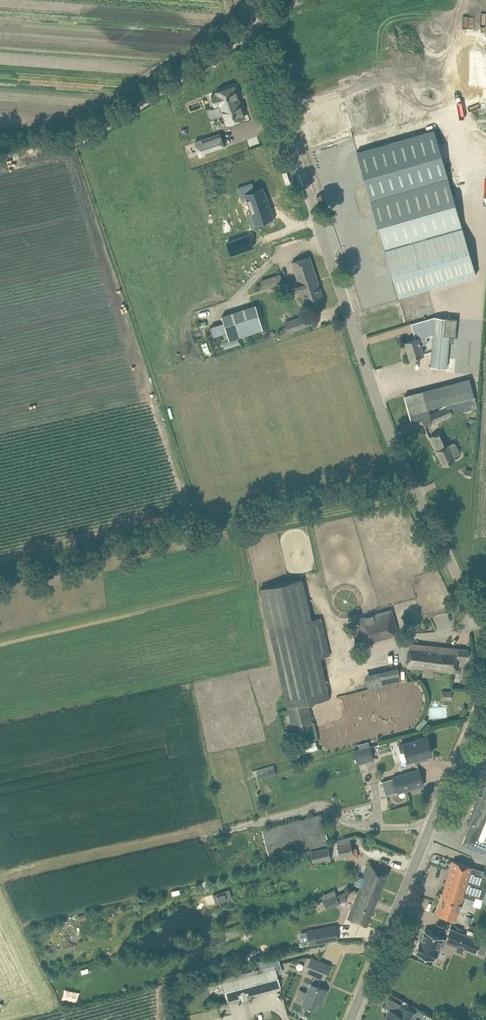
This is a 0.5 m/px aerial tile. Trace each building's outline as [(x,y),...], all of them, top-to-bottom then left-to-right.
[(220,103),(227,123),(245,117),(240,102),(239,102),(237,97),(238,97),(234,85),(216,91),(217,93),(211,95),(214,105),(220,103)] [(434,129),(357,152),(371,200),(448,177),(434,129)] [(200,156),(225,147),(220,133),(195,141),(200,156)] [(268,177),(255,181),(259,192),(260,192),(269,216),(280,213),(278,205),(283,204),(278,187),(272,188),(268,177)] [(448,177),(371,200),(399,296),(476,274),(448,177)] [(260,223),(241,229),(245,240),(264,234),(260,223)] [(309,256),(292,262),(298,279),(288,282),(289,285),(292,293),(301,290),(306,306),(324,300),(309,256)] [(262,278),(264,288),(284,283),(282,273),(262,278)] [(253,305),(222,315),(229,340),(260,330),(253,305)] [(313,323),(310,315),(285,322),(288,330),(313,323)] [(436,316),(421,320),(411,323),(416,338),(405,341),(410,358),(423,354),(420,345),(428,342),(426,336),(433,334),(431,366),(447,367),(449,335),(455,335),(457,317),(436,316)] [(469,378),(404,395),(411,421),(431,415),(430,413),(429,409),(445,404),(474,395),(469,378)] [(477,406),(474,395),(445,404),(446,406),(430,413),(431,415),(434,422),(453,413),(452,413),(477,406)] [(446,446),(439,432),(430,436),(444,464),(455,459),(452,452),(457,449),(454,442),(446,446)] [(261,587),(287,710),(292,730),(311,725),(306,702),(328,697),(324,677),(320,657),(330,655),(321,617),(311,619),(302,578),(261,587)] [(358,618),(364,641),(398,632),(392,609),(358,618)] [(407,666),(442,670),(443,660),(437,660),(439,646),(409,642),(407,666)] [(443,660),(442,670),(456,672),(457,658),(467,659),(468,649),(439,646),(437,660),(443,660)] [(365,674),(369,689),(401,681),(398,666),(365,674)] [(442,698),(452,699),(451,691),(442,690),(442,698)] [(427,737),(417,739),(400,744),(402,751),(406,750),(408,759),(415,757),(416,760),(425,758),(424,755),(432,753),(427,737)] [(316,741),(300,746),(302,752),(318,748),(316,741)] [(374,759),(370,745),(354,749),(358,764),(374,759)] [(276,773),(274,765),(256,770),(259,778),(276,773)] [(424,784),(419,769),(393,776),(398,791),(424,784)] [(463,844),(482,852),(483,851),(485,852),(485,780),(482,790),(480,790),(478,796),(479,796),(468,823),(471,824),(463,844)] [(321,815),(263,829),(272,862),(294,856),(293,851),(328,841),(321,815)] [(353,852),(352,848),(351,842),(337,845),(340,855),(347,853),(353,852)] [(331,859),(328,847),(311,850),(313,861),(327,858),(327,860),(331,859)] [(483,872),(484,870),(453,860),(444,889),(463,895),(475,899),(476,894),(483,896),(482,902),(485,903),(485,873),(483,872)] [(369,863),(358,890),(378,898),(389,870),(369,863)] [(230,888),(213,893),(216,903),(233,898),(230,888)] [(463,895),(444,889),(437,912),(456,918),(463,895)] [(367,925),(378,898),(358,890),(348,918),(367,925)] [(327,907),(339,902),(337,895),(324,901),(327,907)] [(335,926),(308,931),(310,944),(338,939),(335,926)] [(450,928),(446,939),(457,944),(454,951),(462,954),(465,947),(476,952),(481,941),(450,928)] [(416,952),(419,953),(418,956),(425,958),(426,956),(434,959),(434,958),(435,958),(439,949),(438,949),(443,937),(425,930),(420,941),(416,950),(417,951),(416,952)] [(318,986),(322,977),(324,978),(329,965),(311,957),(305,970),(315,974),(311,984),(310,983),(307,991),(300,988),(295,1000),(315,1008),(318,1001),(322,1003),(328,990),(318,986)] [(223,979),(228,1001),(280,987),(274,965),(223,979)] [(414,1011),(400,1004),(396,1012),(392,1010),(387,1019),(409,1019),(414,1011)] [(417,1009),(415,1013),(422,1016),(420,1019),(436,1019),(417,1009)]
